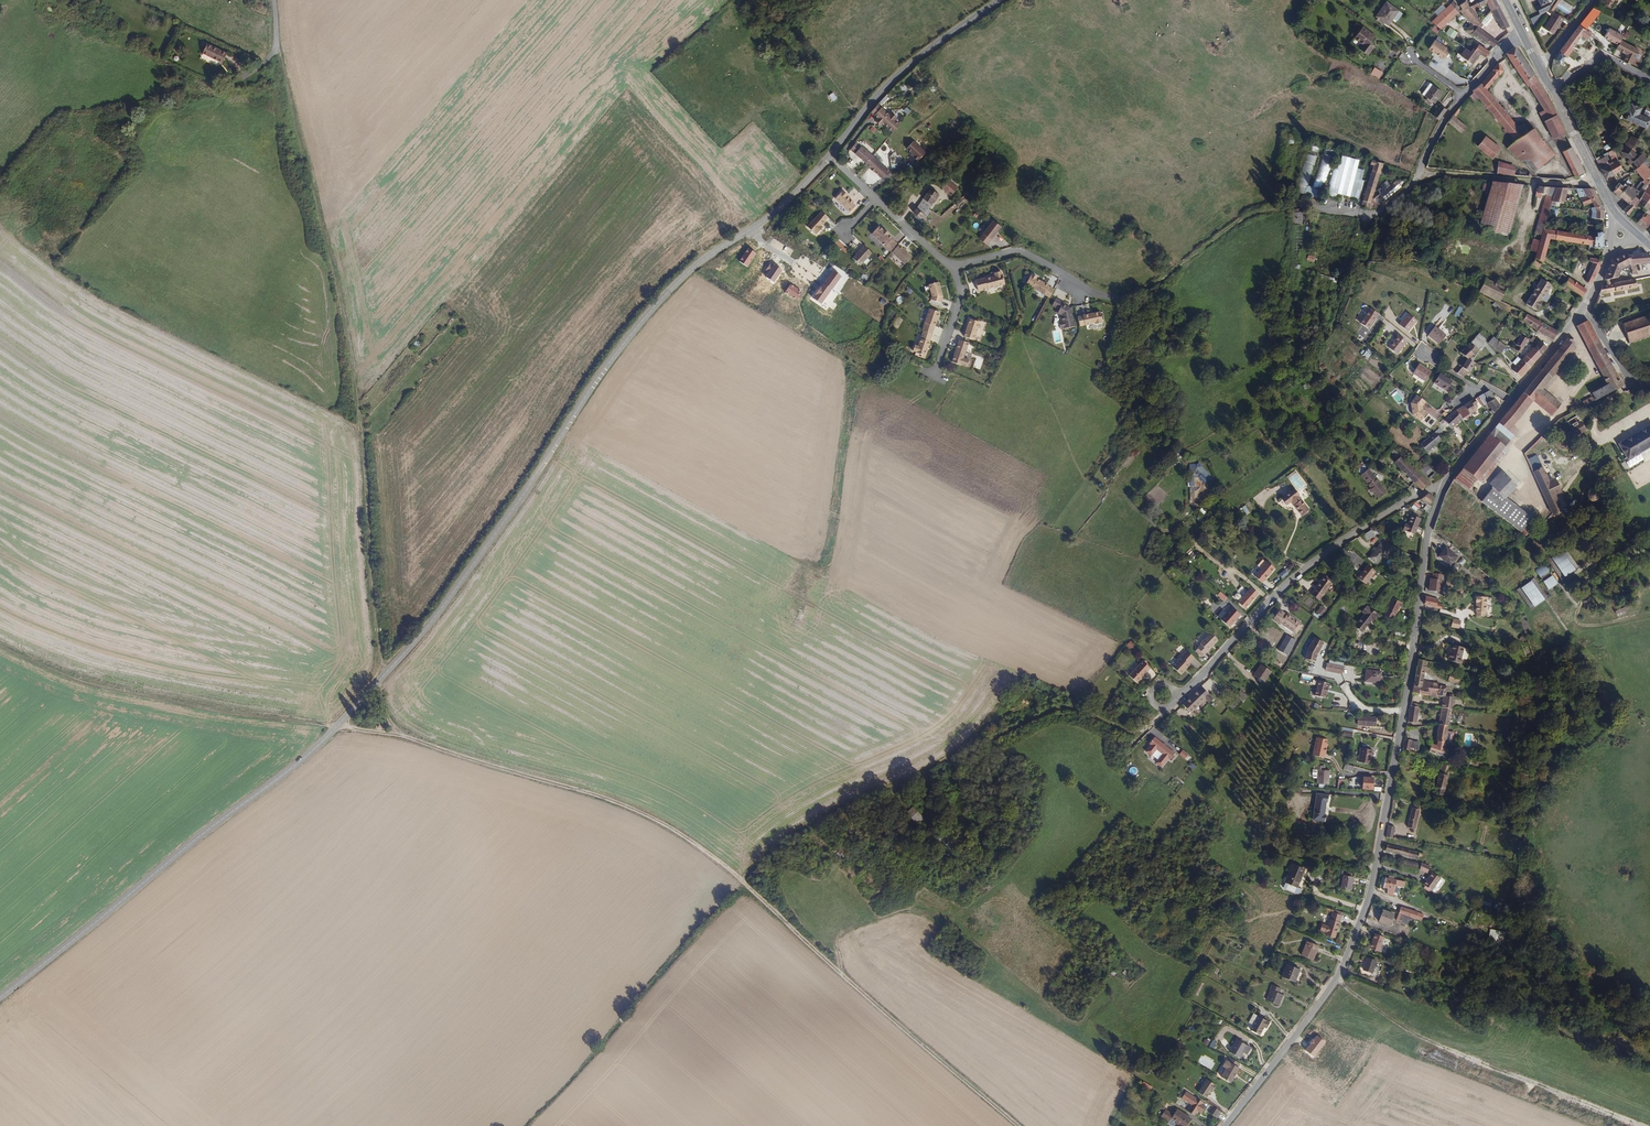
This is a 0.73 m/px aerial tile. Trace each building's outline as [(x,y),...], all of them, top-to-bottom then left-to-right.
[(1496,0),(1484,0),(1482,1),(1479,3),(1474,5),(1477,10),(1482,8),(1481,7),(1487,4),(1491,10),(1492,10),(1499,6),(1496,0)] [(1552,0),(1538,0),(1540,4),(1537,6),(1540,12),(1548,7),(1552,1),(1552,0)] [(1552,1),(1548,7),(1553,11),(1560,0),(1553,0),(1552,1)] [(1461,10),(1454,1),(1450,5),(1458,13),(1460,11),(1461,10)] [(1470,7),(1466,1),(1460,5),(1462,9),(1464,11),(1470,7)] [(1399,11),(1387,2),(1376,16),(1378,18),(1376,20),(1383,25),(1385,22),(1388,25),(1399,11)] [(1438,15),(1445,7),(1441,4),(1435,12),(1438,15)] [(1441,29),(1458,13),(1450,5),(1432,22),(1441,29)] [(1483,21),(1475,11),(1477,10),(1474,5),(1470,7),(1464,11),(1462,9),(1461,10),(1460,11),(1471,24),(1466,31),(1472,35),(1477,28),(1482,23),(1483,21)] [(1510,27),(1499,6),(1492,10),(1495,17),(1496,17),(1503,30),(1510,27)] [(1585,29),(1600,10),(1598,9),(1596,8),(1594,7),(1579,24),(1585,29)] [(1553,33),(1563,18),(1553,11),(1543,27),(1553,33)] [(1575,42),(1585,29),(1579,24),(1558,51),(1560,52),(1555,59),(1559,62),(1575,42)] [(1445,33),(1454,38),(1458,32),(1449,27),(1445,33)] [(1622,35),(1608,27),(1603,36),(1618,44),(1620,40),(1622,35)] [(1374,45),(1372,43),(1377,38),(1364,28),(1356,38),(1357,39),(1364,44),(1360,48),(1360,49),(1368,55),(1372,50),(1370,49),(1374,45)] [(1480,30),(1477,28),(1472,35),(1494,47),(1498,42),(1480,30)] [(1587,52),(1597,38),(1585,29),(1575,42),(1587,52)] [(1364,44),(1357,39),(1353,43),(1360,48),(1364,44)] [(1452,50),(1437,39),(1430,47),(1445,59),(1452,50)] [(1634,58),(1638,49),(1620,40),(1618,44),(1616,48),(1627,54),(1623,60),(1631,64),(1633,57),(1634,58)] [(1473,49),(1477,44),(1471,41),(1466,49),(1471,52),(1473,49)] [(206,43),(202,54),(224,61),(227,51),(206,43)] [(1490,52),(1477,44),(1473,49),(1480,54),(1486,58),(1490,52)] [(1546,95),(1515,46),(1506,52),(1527,85),(1528,84),(1544,109),(1539,112),(1544,120),(1552,137),(1564,131),(1546,95)] [(1472,64),(1480,54),(1473,49),(1471,52),(1466,49),(1461,56),(1472,64)] [(1553,153),(1536,133),(1533,127),(1528,130),(1522,122),(1517,126),(1486,88),(1503,69),(1498,61),(1480,82),(1477,84),(1471,89),(1472,90),(1469,95),(1473,100),(1477,97),(1511,136),(1510,137),(1512,140),(1528,158),(1536,167),(1553,153)] [(1472,80),(1485,65),(1482,62),(1468,77),(1472,80)] [(1383,72),(1375,67),(1370,74),(1379,79),(1383,72)] [(1425,96),(1433,85),(1431,83),(1423,94),(1425,96)] [(1436,103),(1444,92),(1433,85),(1425,96),(1428,98),(1434,102),(1436,103)] [(1649,118),(1649,106),(1647,105),(1642,114),(1639,112),(1643,101),(1638,99),(1636,104),(1630,102),(1624,118),(1645,127),(1649,118)] [(873,111),(876,114),(884,107),(880,103),(873,111)] [(1440,120),(1447,110),(1442,106),(1436,113),(1433,111),(1431,114),(1440,120)] [(877,120),(882,125),(884,122),(894,132),(901,124),(897,120),(899,117),(894,112),(892,115),(891,114),(884,107),(876,114),(879,117),(877,120)] [(1466,125),(1454,116),(1460,109),(1458,107),(1447,121),(1460,132),(1466,125)] [(1500,147),(1484,135),(1476,144),(1492,157),(1500,147)] [(1632,146),(1637,138),(1631,135),(1620,150),(1627,153),(1632,146)] [(1528,158),(1512,140),(1507,146),(1520,159),(1528,158)] [(857,154),(863,146),(858,142),(852,150),(857,154)] [(926,152),(914,142),(907,150),(915,156),(914,157),(918,161),(919,160),(920,160),(926,152)] [(1306,195),(1321,146),(1310,143),(1295,192),(1306,195)] [(1583,171),(1571,145),(1562,151),(1571,169),(1570,169),(1573,176),(1583,171)] [(874,156),(863,146),(857,154),(868,163),(874,156)] [(1636,166),(1645,158),(1641,153),(1638,155),(1634,151),(1635,149),(1632,146),(1627,153),(1620,150),(1619,150),(1622,157),(1626,156),(1628,158),(1624,162),(1626,165),(1631,161),(1636,166)] [(1320,200),(1336,151),(1325,147),(1309,196),(1320,200)] [(1622,168),(1614,153),(1610,156),(1617,171),(1622,168)] [(1612,173),(1604,157),(1603,155),(1602,154),(1595,157),(1605,178),(1612,173)] [(1617,171),(1610,156),(1609,155),(1607,156),(1604,157),(1612,173),(1617,171)] [(891,171),(874,156),(868,163),(868,164),(872,168),(871,169),(875,172),(875,171),(883,178),(891,171)] [(1336,194),(1346,157),(1343,156),(1341,163),(1335,162),(1326,195),(1335,198),(1336,194)] [(1350,196),(1355,178),(1360,160),(1346,157),(1336,194),(1350,196)] [(1649,165),(1649,164),(1649,163),(1645,158),(1636,166),(1634,168),(1643,179),(1649,172),(1649,165)] [(1369,208),(1383,164),(1372,160),(1371,165),(1373,166),(1361,207),(1369,208)] [(1530,172),(1520,166),(1497,160),(1496,173),(1530,176),(1530,172)] [(959,187),(949,179),(943,188),(952,195),(959,187)] [(1386,201),(1403,187),(1400,184),(1407,179),(1397,180),(1391,185),(1385,189),(1380,193),(1386,201)] [(1403,187),(1409,182),(1407,179),(1400,184),(1403,187)] [(1618,194),(1630,181),(1627,179),(1621,184),(1618,182),(1613,188),(1614,189),(1612,191),(1616,197),(1618,194)] [(1641,186),(1644,182),(1640,179),(1634,188),(1637,191),(1641,186)] [(1391,185),(1387,180),(1381,185),(1383,186),(1385,189),(1391,185)] [(1627,202),(1634,195),(1637,191),(1634,188),(1633,189),(1631,187),(1634,184),(1630,181),(1618,194),(1627,202)] [(1508,238),(1522,186),(1491,183),(1478,229),(1508,238)] [(1648,215),(1649,213),(1649,210),(1648,208),(1649,206),(1649,186),(1648,185),(1645,189),(1639,199),(1637,201),(1646,209),(1635,221),(1644,229),(1649,221),(1648,220),(1649,217),(1649,216),(1648,215)] [(933,204),(939,193),(932,188),(927,192),(924,198),(933,204)] [(1549,205),(1554,189),(1541,188),(1536,188),(1534,198),(1540,199),(1541,195),(1544,196),(1541,206),(1549,209),(1549,205)] [(1562,205),(1566,189),(1554,189),(1549,205),(1554,207),(1558,210),(1566,210),(1566,206),(1562,205)] [(836,198),(844,206),(850,212),(856,206),(853,203),(854,202),(852,200),(847,196),(848,195),(844,190),(843,191),(842,191),(836,198)] [(1600,206),(1592,191),(1574,190),(1577,198),(1576,198),(1577,201),(1579,200),(1582,207),(1591,204),(1593,208),(1600,206)] [(1386,201),(1380,193),(1373,199),(1375,202),(1379,206),(1386,201)] [(1637,201),(1639,199),(1634,195),(1627,202),(1628,203),(1622,209),(1627,214),(1633,206),(1634,206),(1637,201)] [(924,220),(932,210),(930,209),(933,204),(924,198),(914,211),(924,220)] [(1545,222),(1549,209),(1541,206),(1528,251),(1536,253),(1543,230),(1545,222)] [(1601,220),(1601,211),(1600,206),(1593,208),(1589,209),(1590,215),(1589,215),(1589,217),(1601,220)] [(808,227),(812,230),(815,233),(815,232),(817,234),(823,227),(822,225),(826,221),(826,220),(827,219),(829,217),(822,211),(808,227)] [(1374,234),(1377,221),(1365,219),(1363,231),(1374,234)] [(991,239),(1002,226),(994,220),(984,233),(991,239)] [(892,251),(898,245),(894,241),(894,240),(891,237),(892,236),(886,230),(885,231),(879,226),(872,233),(892,251)] [(1602,249),(1602,233),(1594,233),(1594,238),(1543,230),(1536,253),(1536,254),(1543,257),(1548,240),(1587,246),(1591,246),(1592,249),(1602,249)] [(986,245),(991,239),(984,233),(979,239),(986,245)] [(860,265),(871,252),(864,245),(853,258),(860,265)] [(911,256),(898,245),(892,251),(891,252),(904,264),(911,256)] [(758,253),(750,248),(741,261),(749,267),(758,253)] [(1628,254),(1627,251),(1621,254),(1625,266),(1626,270),(1632,268),(1631,264),(1628,254)] [(1646,252),(1628,254),(1631,264),(1635,264),(1638,264),(1649,263),(1649,256),(1646,252)] [(1536,272),(1541,263),(1543,257),(1536,254),(1534,259),(1529,267),(1536,272)] [(1625,266),(1621,254),(1610,260),(1609,266),(1604,279),(1617,277),(1621,268),(1625,266)] [(1593,277),(1597,268),(1600,260),(1588,259),(1588,261),(1591,263),(1583,280),(1589,284),(1593,277)] [(776,282),(784,270),(776,265),(772,263),(765,274),(768,276),(768,277),(776,282)] [(1642,277),(1638,264),(1635,264),(1637,269),(1632,270),(1635,278),(1642,277)] [(835,271),(825,283),(833,289),(843,276),(835,271)] [(989,289),(997,287),(1006,284),(1003,274),(1002,274),(1001,271),(995,273),(996,276),(986,279),(986,278),(976,281),(979,291),(984,289),(989,288),(989,289)] [(1055,289),(1049,286),(1050,284),(1037,278),(1038,277),(1032,274),(1031,276),(1027,284),(1045,293),(1045,294),(1051,297),(1055,289)] [(1479,291),(1485,278),(1478,275),(1472,288),(1479,291)] [(1505,288),(1485,278),(1479,291),(1499,301),(1504,291),(1505,288)] [(1636,288),(1635,278),(1602,285),(1598,294),(1636,288)] [(1536,311),(1551,286),(1540,279),(1524,304),(1535,311),(1535,310),(1536,311)] [(1585,290),(1567,279),(1563,286),(1580,297),(1585,290)] [(1346,284),(1337,280),(1335,286),(1337,286),(1343,288),(1345,289),(1346,284)] [(943,295),(940,287),(938,281),(929,284),(932,295),(929,303),(932,304),(939,306),(942,299),(943,295)] [(799,300),(804,292),(793,283),(787,292),(799,300)] [(834,289),(833,289),(825,283),(823,287),(822,287),(818,293),(816,297),(824,303),(834,289)] [(1071,307),(1055,301),(1052,306),(1060,310),(1058,314),(1061,315),(1062,322),(1059,322),(1060,329),(1076,327),(1071,307)] [(1500,313),(1503,310),(1494,302),(1491,305),(1500,313)] [(936,325),(937,321),(940,311),(930,307),(927,317),(925,322),(923,329),(924,330),(932,333),(935,325),(936,325)] [(1359,323),(1368,329),(1378,314),(1370,308),(1359,323)] [(1103,321),(1101,312),(1078,317),(1080,327),(1096,323),(1096,324),(1103,322),(1102,321),(1103,321)] [(1522,320),(1525,315),(1519,312),(1517,317),(1522,320)] [(1649,314),(1649,312),(1647,313),(1648,314),(1643,316),(1643,314),(1642,315),(1642,316),(1639,317),(1638,316),(1636,316),(1637,318),(1633,319),(1633,317),(1631,318),(1631,319),(1628,320),(1628,319),(1626,319),(1626,321),(1622,322),(1620,322),(1620,323),(1622,324),(1627,342),(1626,343),(1627,344),(1628,342),(1633,341),(1633,343),(1635,342),(1634,341),(1638,340),(1638,341),(1640,341),(1639,339),(1643,338),(1643,340),(1645,339),(1644,338),(1648,337),(1649,338),(1649,336),(1649,314)] [(1407,332),(1417,321),(1408,314),(1399,325),(1407,332)] [(1541,324),(1525,315),(1522,320),(1521,321),(1536,332),(1541,324)] [(974,339),(980,321),(970,317),(968,323),(969,323),(968,325),(964,334),(964,335),(974,339)] [(1608,358),(1588,319),(1576,326),(1596,364),(1608,358)] [(1557,332),(1541,323),(1541,324),(1536,332),(1552,341),(1557,332)] [(1446,336),(1435,327),(1427,336),(1438,345),(1446,336)] [(926,355),(932,333),(924,330),(919,345),(915,344),(913,350),(917,351),(916,352),(926,355)] [(1387,348),(1395,339),(1390,334),(1382,344),(1387,348)] [(1485,340),(1477,334),(1474,339),(1481,344),(1485,340)] [(1396,355),(1407,342),(1398,335),(1395,339),(1387,348),(1396,355)] [(1520,353),(1527,340),(1520,335),(1514,345),(1517,346),(1515,350),(1520,353)] [(1505,347),(1494,338),(1492,337),(1487,343),(1494,348),(1501,354),(1505,347)] [(1574,339),(1571,339),(1567,337),(1558,349),(1568,357),(1576,347),(1574,345),(1576,343),(1574,339)] [(960,339),(958,344),(956,351),(955,354),(953,362),(962,364),(968,365),(970,359),(964,357),(967,348),(969,342),(960,339)] [(1473,355),(1481,344),(1474,339),(1465,348),(1473,355)] [(1540,355),(1546,348),(1538,341),(1532,348),(1540,355)] [(1473,355),(1465,348),(1464,348),(1459,353),(1464,357),(1467,359),(1469,360),(1473,355)] [(1529,367),(1540,355),(1532,348),(1528,353),(1530,355),(1527,359),(1524,356),(1521,360),(1529,367)] [(1542,389),(1568,357),(1558,349),(1522,392),(1532,400),(1551,415),(1560,403),(1542,389)] [(1461,367),(1467,359),(1464,357),(1458,366),(1461,367)] [(1591,396),(1582,401),(1584,405),(1622,386),(1608,358),(1596,364),(1606,385),(1592,392),(1594,397),(1592,398),(1591,396)] [(1464,378),(1474,363),(1469,360),(1467,359),(1461,367),(1457,373),(1464,378)] [(1520,377),(1529,367),(1521,360),(1511,370),(1520,377)] [(1425,382),(1431,372),(1419,364),(1413,374),(1425,382)] [(1445,391),(1452,381),(1440,374),(1433,384),(1437,386),(1445,391)] [(1445,391),(1437,386),(1435,390),(1443,395),(1445,391)] [(1500,406),(1489,390),(1478,397),(1484,405),(1486,403),(1491,410),(1488,412),(1491,416),(1500,406)] [(1512,425),(1532,400),(1522,392),(1502,417),(1512,425)] [(1420,407),(1425,401),(1417,395),(1410,403),(1412,415),(1420,421),(1426,413),(1421,409),(1420,407)] [(1484,405),(1478,397),(1475,398),(1481,407),(1484,405)] [(1461,419),(1475,410),(1472,406),(1477,403),(1474,399),(1454,411),(1461,419)] [(1451,429),(1461,419),(1454,411),(1452,412),(1451,411),(1440,422),(1441,424),(1445,422),(1451,429)] [(1585,430),(1580,422),(1577,424),(1576,421),(1579,420),(1576,415),(1567,421),(1569,425),(1571,424),(1572,426),(1571,427),(1573,432),(1571,432),(1575,439),(1585,431),(1585,430)] [(1512,425),(1502,417),(1494,427),(1510,439),(1518,429),(1512,425)] [(1649,446),(1649,425),(1619,443),(1628,459),(1649,446)] [(1510,439),(1494,427),(1489,434),(1504,446),(1510,439)] [(1576,441),(1590,433),(1587,429),(1585,430),(1585,431),(1575,439),(1576,441)] [(1427,453),(1441,441),(1434,432),(1429,436),(1420,444),(1427,453)] [(1509,450),(1504,446),(1489,434),(1462,467),(1476,478),(1482,483),(1509,450)] [(1524,454),(1528,458),(1539,447),(1534,443),(1524,454)] [(1544,454),(1552,446),(1549,443),(1542,450),(1544,454)] [(1428,484),(1402,456),(1395,462),(1414,482),(1421,489),(1428,484)] [(1543,466),(1538,456),(1528,461),(1533,470),(1543,466)] [(1419,468),(1424,462),(1422,459),(1416,465),(1419,468)] [(1368,469),(1361,461),(1354,466),(1362,474),(1368,469)] [(1435,473),(1424,462),(1419,468),(1418,469),(1429,479),(1435,473)] [(1550,481),(1543,466),(1533,470),(1552,513),(1562,508),(1555,493),(1561,490),(1555,478),(1550,481)] [(1476,478),(1462,467),(1453,479),(1466,490),(1476,478)] [(1387,492),(1368,469),(1362,474),(1361,475),(1379,499),(1387,492)] [(1214,480),(1205,472),(1204,473),(1212,481),(1214,480)] [(1212,481),(1204,473),(1199,478),(1207,486),(1212,481)] [(1493,487),(1482,501),(1501,516),(1521,532),(1523,529),(1532,517),(1505,497),(1517,485),(1505,474),(1492,486),(1493,487)] [(1301,500),(1299,496),(1300,495),(1295,489),(1282,499),(1287,505),(1291,502),(1302,516),(1310,510),(1302,499),(1301,500)] [(1597,489),(1595,489),(1593,489),(1592,489),(1591,490),(1589,491),(1588,493),(1587,496),(1588,498),(1583,503),(1590,507),(1593,502),(1596,502),(1598,501),(1600,498),(1600,497),(1601,495),(1600,492),(1599,491),(1597,489)] [(1430,505),(1434,498),(1428,493),(1421,499),(1426,504),(1427,503),(1430,505)] [(1414,534),(1421,518),(1411,515),(1407,524),(1406,524),(1403,529),(1405,530),(1405,531),(1414,534)] [(1367,540),(1375,534),(1372,530),(1364,535),(1367,540)] [(1388,550),(1391,545),(1384,539),(1380,544),(1388,550)] [(1388,550),(1380,544),(1369,558),(1376,564),(1388,550)] [(1449,564),(1456,556),(1446,546),(1438,555),(1449,564)] [(1577,566),(1564,549),(1549,560),(1561,577),(1577,566)] [(1267,577),(1275,568),(1267,561),(1259,571),(1267,577)] [(1366,584),(1376,572),(1367,565),(1357,577),(1366,584)] [(1556,582),(1544,566),(1536,572),(1547,588),(1556,582)] [(1262,583),(1267,577),(1259,571),(1255,576),(1262,583)] [(1433,572),(1432,576),(1432,577),(1430,577),(1428,589),(1440,591),(1442,577),(1443,573),(1433,572)] [(1323,596),(1333,583),(1324,577),(1315,590),(1323,596)] [(1547,598),(1534,580),(1519,590),(1532,608),(1547,598)] [(1357,590),(1351,585),(1348,587),(1355,593),(1357,590)] [(1221,591),(1217,595),(1224,602),(1227,598),(1221,591)] [(1248,606),(1256,597),(1249,591),(1244,596),(1241,600),(1248,606)] [(1485,610),(1486,595),(1480,595),(1476,594),(1476,595),(1475,595),(1475,600),(1476,600),(1476,603),(1475,603),(1475,610),(1476,610),(1475,614),(1477,614),(1483,614),(1484,610),(1485,610)] [(1436,602),(1437,598),(1425,595),(1423,603),(1441,608),(1442,604),(1436,602)] [(1394,618),(1400,606),(1402,607),(1404,603),(1393,598),(1385,614),(1394,618)] [(1248,606),(1241,600),(1241,601),(1239,602),(1246,608),(1248,606)] [(1628,608),(1625,602),(1613,607),(1616,614),(1628,608)] [(1368,624),(1372,619),(1373,621),(1378,614),(1367,605),(1362,612),(1364,614),(1355,626),(1358,629),(1354,634),(1362,640),(1373,627),(1368,624)] [(1321,606),(1316,612),(1321,616),(1326,610),(1321,606)] [(1231,627),(1242,615),(1233,607),(1222,620),(1231,627)] [(1294,632),(1301,622),(1288,613),(1287,614),(1281,609),(1274,619),(1281,624),(1282,623),(1294,632)] [(1532,633),(1525,614),(1519,616),(1526,635),(1532,633)] [(1458,627),(1460,619),(1451,617),(1450,626),(1458,627)] [(1208,649),(1219,639),(1212,632),(1201,643),(1202,644),(1200,646),(1207,652),(1210,650),(1208,649)] [(1317,655),(1324,642),(1315,638),(1307,651),(1305,659),(1315,661),(1317,655)] [(1133,652),(1137,648),(1131,641),(1126,644),(1133,652)] [(1460,657),(1463,647),(1451,643),(1446,659),(1458,662),(1460,657)] [(1205,653),(1200,647),(1197,649),(1203,655),(1205,653)] [(1190,662),(1196,656),(1189,649),(1184,654),(1185,655),(1174,667),(1182,674),(1191,663),(1190,662)] [(1423,670),(1425,659),(1416,658),(1415,665),(1412,685),(1437,688),(1437,694),(1442,695),(1444,695),(1445,693),(1446,685),(1432,683),(1433,681),(1421,679),(1423,670)] [(1342,673),(1344,662),(1328,659),(1326,670),(1342,673)] [(1139,683),(1153,668),(1145,661),(1131,676),(1139,683)] [(1265,682),(1272,671),(1262,664),(1255,675),(1265,682)] [(1380,682),(1381,671),(1366,669),(1365,681),(1380,682)] [(1327,688),(1329,683),(1319,680),(1315,695),(1325,697),(1326,693),(1327,693),(1328,689),(1327,688)] [(1437,694),(1437,688),(1412,685),(1411,691),(1437,696),(1437,694)] [(1211,695),(1203,686),(1184,704),(1192,712),(1199,704),(1200,706),(1211,695)] [(1244,701),(1249,696),(1243,691),(1240,694),(1239,696),(1243,700),(1244,701)] [(1568,702),(1569,696),(1558,694),(1557,701),(1568,702)] [(1450,708),(1452,696),(1444,695),(1442,695),(1440,706),(1450,708)] [(1235,709),(1243,700),(1239,696),(1230,707),(1235,709)] [(1193,713),(1200,706),(1199,704),(1192,712),(1193,713)] [(1415,722),(1418,705),(1409,704),(1407,720),(1415,722)] [(1448,724),(1450,708),(1440,706),(1438,723),(1448,724)] [(1135,719),(1143,715),(1141,710),(1133,714),(1135,719)] [(1376,725),(1377,717),(1358,716),(1357,724),(1376,725)] [(1445,742),(1448,724),(1438,723),(1435,740),(1445,742)] [(1162,770),(1175,752),(1154,737),(1144,751),(1151,756),(1156,750),(1162,754),(1155,764),(1162,770)] [(1326,757),(1328,746),(1327,745),(1328,739),(1317,737),(1314,755),(1326,757)] [(1408,749),(1410,739),(1404,737),(1402,747),(1408,749)] [(1371,763),(1373,749),(1361,747),(1359,761),(1371,763)] [(1453,773),(1455,766),(1441,762),(1437,776),(1435,776),(1434,780),(1436,780),(1433,792),(1441,794),(1447,772),(1453,773)] [(1355,766),(1346,763),(1344,769),(1353,771),(1355,766)] [(1330,774),(1331,770),(1326,770),(1326,765),(1316,765),(1316,769),(1319,769),(1318,782),(1330,783),(1330,777),(1330,774)] [(1373,788),(1374,777),(1364,776),(1364,779),(1364,784),(1363,788),(1373,788)] [(1325,814),(1327,800),(1328,801),(1329,795),(1318,793),(1314,819),(1325,820),(1326,814),(1325,814)] [(1413,832),(1418,805),(1412,803),(1412,806),(1411,806),(1406,826),(1411,827),(1410,831),(1413,832)] [(925,817),(918,810),(912,817),(919,824),(925,817)] [(1391,837),(1393,830),(1386,828),(1385,836),(1391,837)] [(948,836),(949,835),(944,830),(938,837),(943,841),(945,839),(948,836)] [(924,839),(922,835),(916,837),(918,844),(925,842),(924,839)] [(1421,858),(1422,852),(1403,847),(1385,843),(1384,849),(1421,858)] [(849,850),(843,845),(839,851),(844,856),(849,850)] [(969,867),(962,859),(959,861),(966,869),(969,867)] [(1268,876),(1272,866),(1256,861),(1253,871),(1268,876)] [(1426,872),(1429,865),(1420,861),(1419,867),(1418,869),(1426,872)] [(1303,875),(1306,868),(1294,863),(1286,881),(1287,881),(1285,887),(1297,892),(1298,892),(1300,892),(1302,891),(1303,888),(1298,886),(1303,874),(1303,875)] [(1430,889),(1440,877),(1431,871),(1422,883),(1430,889)] [(1352,889),(1355,876),(1344,874),(1342,887),(1352,889)] [(1403,886),(1403,880),(1383,877),(1381,886),(1386,887),(1385,893),(1392,894),(1394,884),(1403,886)] [(1081,914),(1085,908),(1083,906),(1081,904),(1076,911),(1078,912),(1081,914)] [(1414,918),(1416,911),(1399,905),(1397,912),(1411,917),(1414,918)] [(1387,924),(1392,912),(1381,908),(1377,920),(1387,924)] [(1336,936),(1343,914),(1334,911),(1329,925),(1323,923),(1321,929),(1327,931),(1327,933),(1336,936)] [(1409,925),(1411,917),(1397,912),(1395,919),(1397,920),(1397,921),(1409,925)] [(1503,944),(1505,931),(1489,928),(1487,941),(1503,944)] [(1379,946),(1383,936),(1373,932),(1369,943),(1379,946)] [(1314,958),(1320,944),(1309,940),(1303,954),(1314,958)] [(1370,972),(1374,959),(1365,956),(1361,968),(1370,972)] [(1297,981),(1302,968),(1288,963),(1283,976),(1297,981)] [(1198,996),(1206,982),(1203,981),(1196,995),(1198,996)] [(1280,992),(1282,987),(1274,984),(1272,988),(1273,989),(1269,999),(1280,1004),(1284,994),(1280,992)] [(1268,1027),(1271,1021),(1260,1014),(1252,1029),(1262,1033),(1266,1026),(1268,1027)] [(1241,1056),(1248,1044),(1238,1038),(1231,1051),(1241,1056)] [(1239,1066),(1241,1062),(1232,1056),(1229,1060),(1227,1058),(1224,1064),(1228,1066),(1223,1075),(1232,1081),(1240,1066),(1239,1066)] [(1215,1087),(1218,1082),(1217,1081),(1218,1081),(1209,1076),(1201,1089),(1209,1094),(1214,1086),(1215,1087)] [(1150,1092),(1152,1087),(1143,1082),(1141,1087),(1150,1092)] [(1203,1112),(1208,1105),(1205,1102),(1206,1101),(1199,1096),(1189,1109),(1197,1114),(1200,1110),(1203,1112)] [(1219,1117),(1223,1110),(1216,1106),(1212,1112),(1219,1117)] [(1179,1108),(1176,1113),(1168,1108),(1163,1115),(1171,1120),(1173,1117),(1179,1120),(1178,1121),(1185,1125),(1187,1125),(1193,1117),(1179,1108)]
